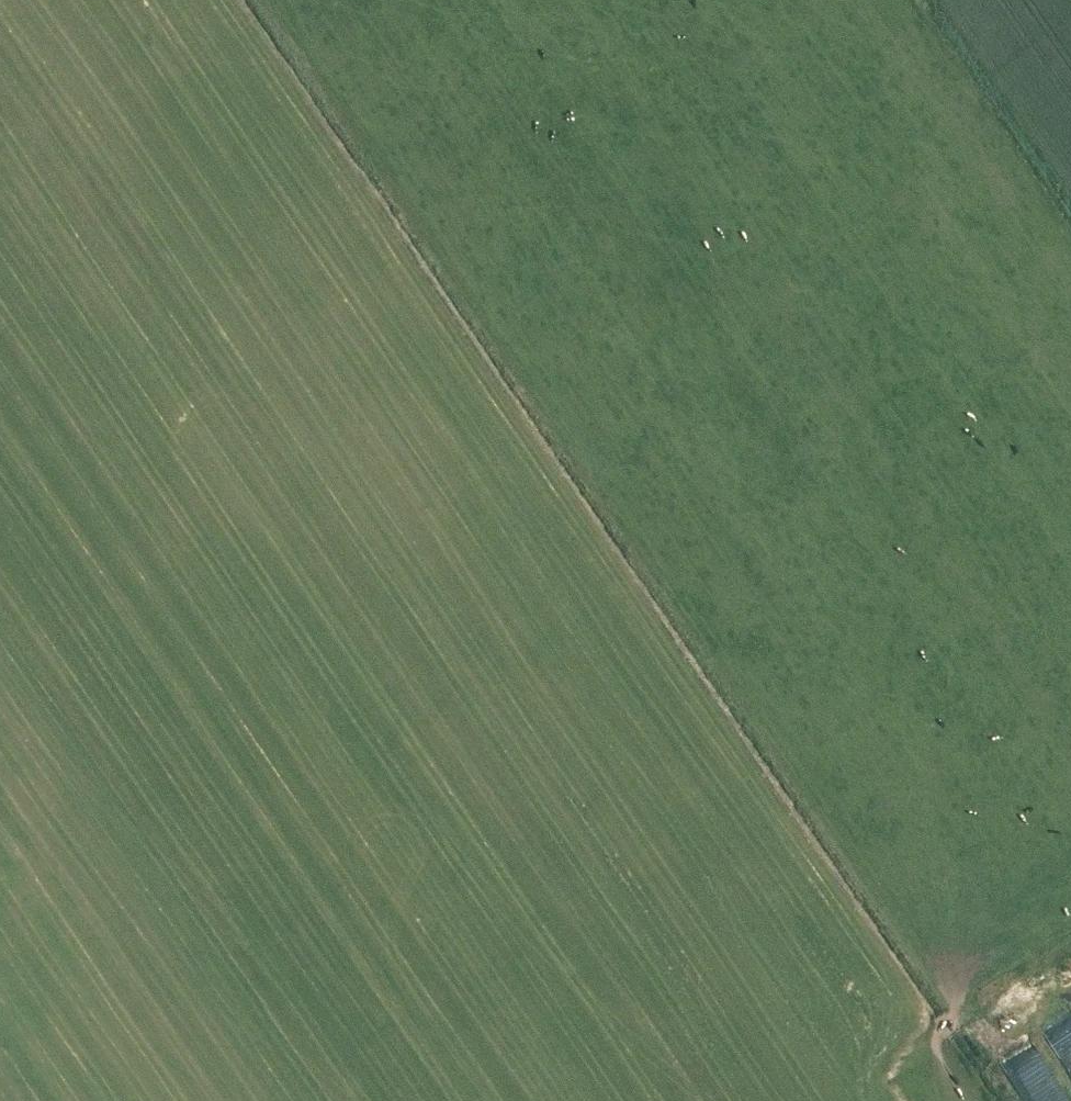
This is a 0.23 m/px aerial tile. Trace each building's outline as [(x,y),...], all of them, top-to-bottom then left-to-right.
[(1032,1100),(1070,1100),(1070,1092),(1041,1037),(1007,1056),(1032,1100)]
